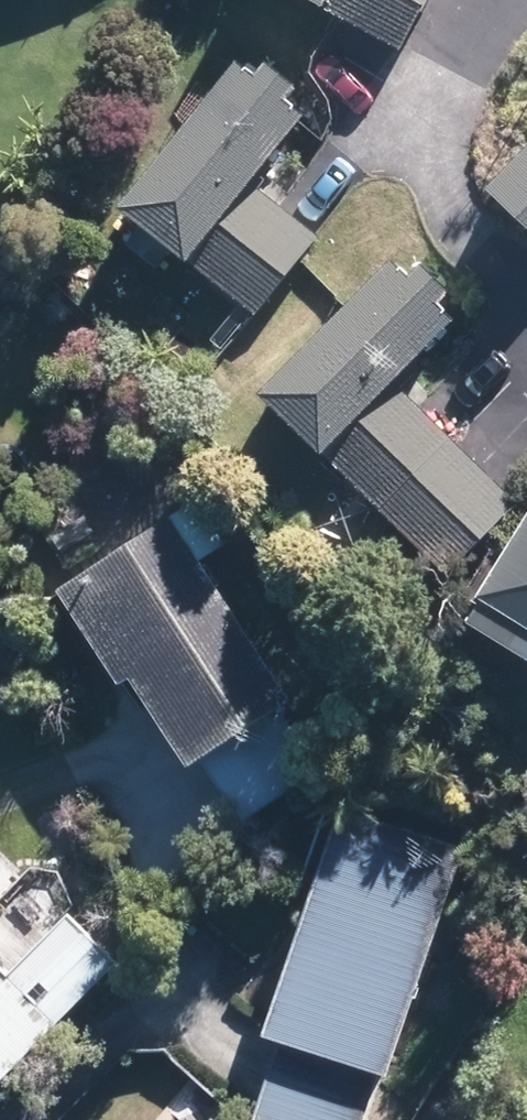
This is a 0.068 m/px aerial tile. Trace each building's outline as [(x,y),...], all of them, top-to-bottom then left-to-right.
[(411,40),(431,0),(330,0),(411,40)] [(319,75),(286,49),(275,63),(257,49),(136,203),(265,305),(328,225),(261,172),(320,99),(307,89),(319,75)] [(504,174),(526,197),(526,151),(504,174)] [(483,301),(424,239),(274,382),(449,566),(520,500),(403,377),(483,301)] [(237,536),(205,491),(75,581),(197,758),(203,754),(245,815),(319,763),(277,702),(300,686),(210,555),(237,536)] [(497,575),(514,587),(486,631),(526,658),(526,529),(497,575)] [(479,839),(355,795),(275,1020),(288,1025),(259,1105),(300,1119),(365,1119),(386,1060),(399,1064),(479,839)] [(123,952),(74,905),(17,964),(0,947),(0,1081),(123,952)] [(231,1102),(220,1115),(194,1091),(169,1119),(251,1119),(231,1102)]
